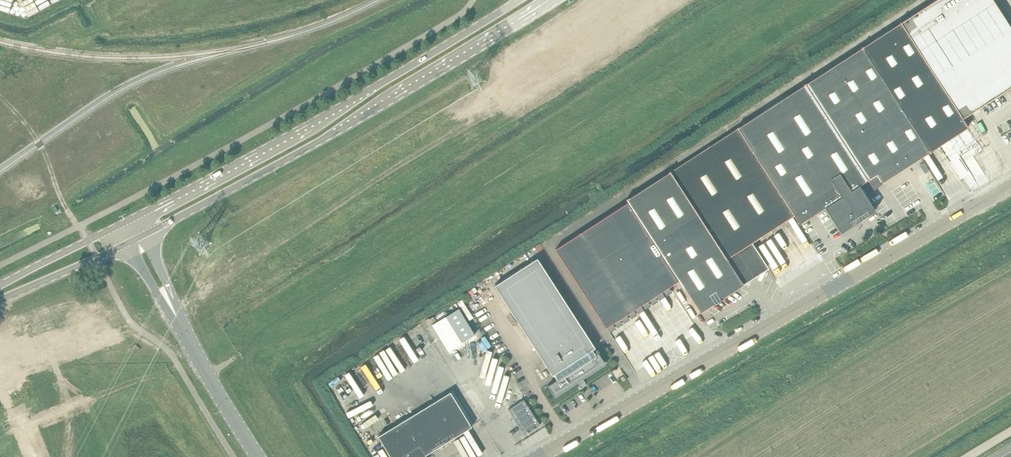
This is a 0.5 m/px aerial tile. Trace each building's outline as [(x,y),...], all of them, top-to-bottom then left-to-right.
[(680,280),(700,312),(743,285),(727,259),(794,215),(799,224),(825,208),(841,232),(875,210),(859,185),(867,180),(868,181),(868,180),(877,174),(882,182),(930,152),(930,153),(931,153),(930,152),(968,127),(962,119),(1010,87),(1010,28),(999,10),(1010,2),(1010,0),(936,0),(863,47),(862,46),(861,47),(862,48),(806,84),(805,83),(805,84),(627,199),(629,202),(556,249),(606,328),(680,280)] [(595,355),(592,350),(595,348),(538,258),(495,286),(553,375),(554,374),(557,379),(548,386),(555,397),(605,364),(599,353),(595,355)] [(432,324),(449,350),(462,342),(475,335),(459,308),(432,324)] [(379,385),(384,382),(378,369),(373,371),(379,385)] [(392,378),(386,370),(382,372),(388,381),(392,378)] [(426,455),(472,427),(451,392),(378,436),(391,456),(427,456),(426,455)] [(540,425),(524,400),(508,410),(525,435),(540,425)]
